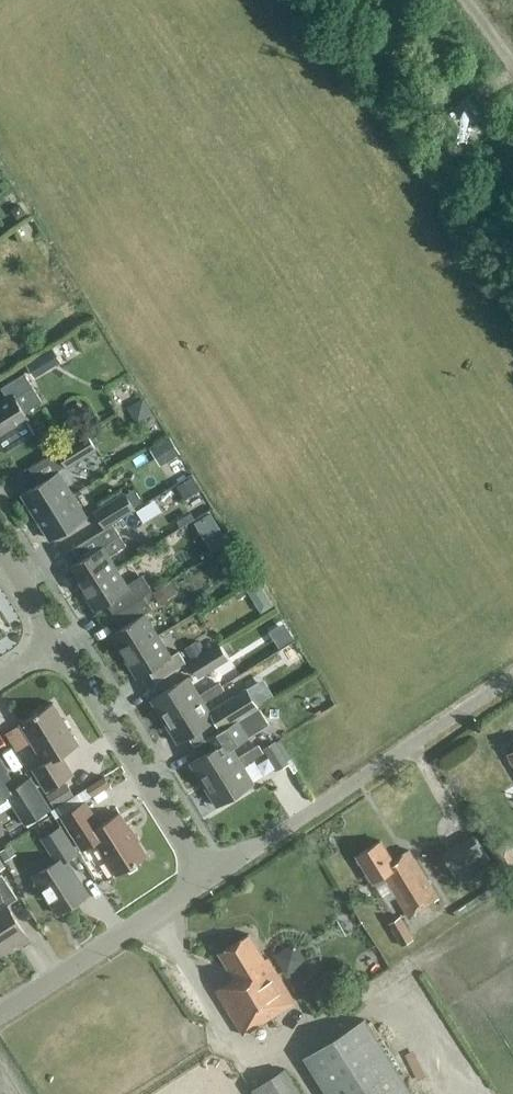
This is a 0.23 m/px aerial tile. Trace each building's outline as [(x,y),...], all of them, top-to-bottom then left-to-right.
[(10,170),(6,161),(0,164),(0,175),(10,170)] [(1,388),(8,399),(0,403),(0,436),(28,419),(25,413),(42,402),(25,373),(1,388)] [(125,408),(135,425),(152,415),(143,398),(125,408)] [(87,434),(57,452),(67,467),(96,449),(87,434)] [(149,450),(159,465),(178,454),(168,438),(149,450)] [(37,517),(72,495),(58,472),(23,494),(37,517)] [(104,528),(133,510),(132,508),(143,502),(134,488),(95,513),(104,528)] [(72,495),(37,517),(51,539),(86,518),(72,495)] [(180,528),(195,518),(191,511),(176,521),(180,528)] [(202,535),(219,525),(210,511),(194,522),(202,535)] [(72,547),(80,561),(69,568),(82,589),(116,567),(109,556),(125,546),(111,524),(72,547)] [(218,555),(223,564),(232,559),(227,550),(218,555)] [(126,584),(116,567),(82,589),(95,611),(107,603),(114,615),(145,596),(151,592),(140,575),(126,584)] [(121,627),(110,634),(123,656),(158,634),(144,613),(152,608),(145,596),(114,615),(121,627)] [(158,634),(123,656),(137,677),(148,670),(155,682),(186,663),(179,650),(171,655),(158,634)] [(197,640),(184,648),(191,660),(204,652),(197,640)] [(198,678),(229,660),(219,643),(204,652),(191,660),(188,661),(198,678)] [(201,698),(199,694),(188,676),(151,699),(164,721),(201,698)] [(209,688),(199,694),(201,698),(164,721),(177,742),(187,737),(193,747),(274,696),(263,678),(209,711),(204,702),(224,689),(219,681),(209,688)] [(46,709),(21,724),(5,734),(15,751),(32,740),(46,762),(34,769),(47,789),(72,773),(60,755),(78,744),(58,712),(58,711),(53,703),(45,708),(46,709)] [(204,754),(190,763),(203,784),(241,761),(238,757),(232,747),(266,726),(255,709),(193,747),(198,744),(204,754)] [(275,740),(270,743),(262,748),(276,771),(289,763),(275,740)] [(241,761),(203,784),(217,806),(254,783),(243,765),(264,752),(259,745),(238,757),(241,761)] [(16,788),(0,762),(0,798),(8,793),(27,824),(50,809),(31,779),(16,788)] [(46,795),(53,806),(72,795),(65,783),(46,795)] [(147,855),(120,813),(100,825),(85,802),(61,816),(82,849),(95,841),(116,874),(147,855)] [(58,913),(88,894),(66,860),(76,853),(59,826),(41,837),(56,860),(33,875),(58,913)] [(456,879),(475,868),(488,861),(472,834),(440,853),(456,879)] [(381,840),(356,855),(373,883),(384,877),(409,917),(438,899),(409,851),(393,860),(381,840)] [(507,842),(491,852),(509,882),(512,879),(512,852),(507,842)] [(475,868),(456,879),(459,885),(478,874),(475,868)] [(27,937),(6,904),(17,898),(2,874),(0,875),(0,907),(0,954),(27,937)] [(388,924),(400,947),(414,940),(401,917),(388,924)] [(265,959),(249,934),(219,953),(234,978),(215,990),(243,1035),(296,1002),(268,957),(265,959)] [(304,1057),(327,1093),(411,1093),(364,1019),(304,1057)] [(252,1090),(254,1093),(300,1093),(284,1069),(252,1090)]
